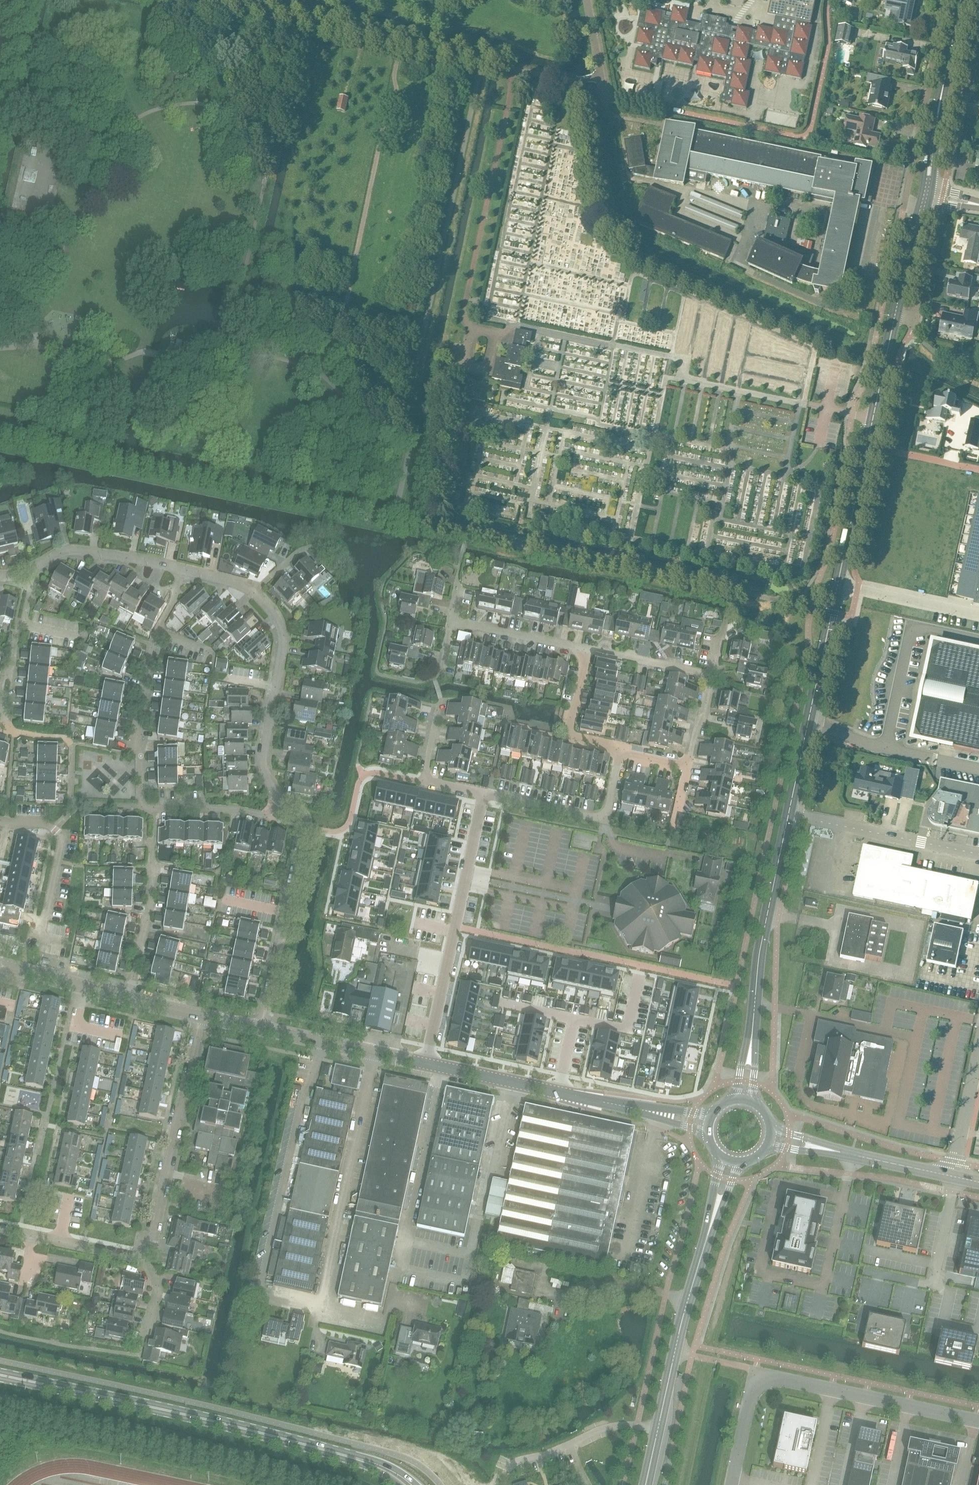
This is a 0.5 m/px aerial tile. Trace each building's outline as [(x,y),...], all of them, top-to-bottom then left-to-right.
[(776,24),(774,23),(773,30),(758,27),(757,32),(753,31),(737,28),(737,29),(728,27),(729,25),(726,25),(727,21),(703,16),(701,26),(686,23),(689,10),(673,7),(671,19),(665,17),(666,13),(647,10),(642,8),(638,28),(639,28),(636,44),(643,46),(643,50),(638,49),(634,67),(650,71),(651,65),(657,66),(658,60),(693,67),(694,63),(698,63),(696,73),(726,79),(722,101),(731,104),(731,106),(747,109),(750,93),(745,92),(752,62),(747,61),(750,47),(769,51),(768,57),(764,73),(780,76),(781,74),(786,75),(785,77),(801,80),(805,64),(804,64),(805,58),(806,58),(812,27),(809,27),(810,25),(811,25),(816,0),(771,0),(768,16),(778,18),(776,24)] [(884,11),(890,12),(888,23),(913,28),(918,1),(912,0),(886,0),(884,11)] [(851,46),(854,29),(839,26),(836,43),(851,46)] [(883,61),(881,71),(903,75),(904,70),(908,70),(907,75),(914,77),(916,67),(918,55),(907,53),(907,52),(908,48),(896,46),(896,47),(887,45),(886,48),(883,61)] [(891,80),(868,75),(866,84),(872,85),(868,106),(887,110),(892,87),(889,87),(891,80)] [(345,112),(348,99),(340,97),(337,110),(345,112)] [(841,101),(840,108),(848,109),(849,102),(841,101)] [(847,116),(844,131),(856,134),(853,147),(868,150),(868,148),(878,150),(881,136),(872,134),(875,120),(859,117),(859,119),(847,116)] [(641,138),(623,141),(628,170),(632,170),(633,175),(645,178),(644,179),(684,187),(686,179),(705,183),(707,175),(759,187),(759,189),(765,190),(765,188),(767,188),(767,190),(771,191),(772,189),(835,203),(820,274),(809,271),(813,256),(784,249),(791,222),(770,216),(763,243),(759,242),(747,268),(793,288),(795,282),(801,284),(806,286),(813,288),(812,289),(814,290),(816,293),(819,294),(821,292),(822,291),(842,295),(853,240),(862,195),(865,196),(871,168),(856,165),(855,170),(853,170),(844,168),(820,163),(821,159),(695,132),(696,129),(666,123),(657,169),(647,167),(645,167),(641,138)] [(621,146),(616,147),(620,169),(624,168),(621,146)] [(676,198),(648,187),(633,224),(723,260),(731,241),(669,216),(676,198)] [(963,225),(960,238),(969,240),(965,262),(977,265),(977,266),(978,266),(978,229),(963,225)] [(971,280),(959,277),(957,283),(950,282),(947,297),(969,301),(971,286),(970,286),(971,280)] [(943,314),(940,329),(955,332),(954,335),(971,339),(973,333),(975,321),(977,321),(978,314),(966,311),(964,318),(943,314)] [(497,359),(492,380),(504,382),(502,388),(506,389),(520,392),(523,377),(520,376),(527,343),(530,344),(532,334),(516,330),(513,347),(510,346),(507,361),(497,359)] [(927,409),(925,418),(944,422),(946,414),(960,416),(961,411),(954,410),(957,399),(936,395),(933,410),(927,409)] [(965,447),(978,449),(978,450),(978,448),(978,421),(971,420),(965,447)] [(56,524),(64,522),(59,503),(51,505),(52,508),(34,513),(39,533),(36,534),(38,542),(60,537),(56,524)] [(142,527),(146,505),(138,504),(137,512),(121,509),(118,524),(115,524),(113,536),(131,540),(135,525),(142,527)] [(101,522),(103,508),(87,506),(85,518),(78,516),(75,533),(91,536),(94,520),(101,522)] [(959,598),(978,602),(978,506),(959,598)] [(14,523),(13,523),(11,517),(0,520),(0,555),(8,553),(10,559),(17,557),(14,547),(19,546),(14,526),(15,526),(14,523)] [(167,522),(153,519),(149,539),(158,540),(156,547),(165,549),(167,542),(175,544),(180,521),(167,518),(167,522)] [(219,545),(222,530),(205,527),(204,533),(196,532),(194,543),(192,543),(191,551),(199,553),(198,556),(209,559),(213,544),(219,545)] [(248,548),(248,549),(266,557),(269,552),(274,554),(281,540),(258,529),(248,548)] [(29,536),(23,537),(26,550),(32,548),(29,536)] [(263,563),(266,557),(248,549),(248,548),(247,548),(237,568),(245,572),(248,574),(257,578),(264,564),(263,563)] [(299,576),(295,580),(307,592),(312,588),(309,585),(321,575),(307,560),(295,571),(299,576)] [(496,562),(494,568),(503,570),(505,564),(496,562)] [(434,564),(433,570),(439,572),(441,565),(434,564)] [(61,568),(49,590),(69,601),(75,590),(74,590),(80,580),(79,580),(75,577),(75,576),(61,568)] [(74,590),(75,590),(80,593),(75,602),(84,607),(93,592),(92,592),(98,582),(98,581),(101,576),(95,573),(92,578),(83,573),(79,580),(80,580),(74,590)] [(415,588),(413,594),(420,595),(418,602),(430,605),(431,597),(434,598),(434,599),(442,600),(445,585),(437,584),(438,581),(427,579),(428,575),(418,573),(415,588)] [(101,610),(109,596),(109,595),(115,584),(118,579),(112,576),(109,581),(101,576),(98,581),(98,582),(92,592),(93,592),(98,595),(92,605),(101,610)] [(542,577),(539,591),(545,593),(548,579),(542,577)] [(109,595),(109,596),(114,599),(109,607),(118,612),(121,607),(121,606),(130,590),(130,591),(135,582),(129,579),(126,584),(118,579),(115,584),(109,595)] [(302,597),(307,592),(295,580),(290,584),(286,580),(275,590),(288,605),(299,595),(302,597)] [(571,587),(570,594),(577,596),(578,590),(578,589),(571,587)] [(194,615),(196,617),(197,618),(211,605),(211,604),(207,600),(209,599),(199,588),(180,606),(191,618),(194,615)] [(121,606),(121,607),(127,610),(126,612),(134,617),(134,616),(143,600),(146,595),(141,592),(139,595),(130,591),(130,590),(121,606)] [(478,610),(494,614),(499,593),(482,590),(478,610)] [(499,593),(494,614),(511,617),(516,597),(499,593)] [(429,611),(430,605),(418,602),(420,595),(413,594),(412,599),(401,597),(399,608),(402,609),(400,616),(415,619),(417,608),(429,611)] [(650,595),(649,602),(654,603),(662,605),(663,598),(650,595)] [(143,600),(134,616),(146,622),(143,628),(150,632),(165,607),(151,598),(148,603),(143,600)] [(3,628),(4,621),(12,622),(16,602),(3,599),(1,608),(0,608),(0,627),(3,628)] [(211,605),(197,618),(190,624),(194,628),(199,623),(206,618),(213,626),(218,621),(217,621),(227,612),(227,611),(216,599),(211,604),(211,605)] [(521,600),(518,614),(524,615),(523,620),(540,623),(544,603),(527,599),(527,601),(521,600)] [(34,612),(34,613),(40,614),(44,606),(39,603),(36,608),(34,612)] [(315,603),(310,607),(314,612),(319,608),(315,603)] [(544,603),(540,623),(557,627),(561,606),(544,603)] [(217,621),(218,621),(228,632),(228,633),(240,622),(243,619),(232,607),(227,611),(227,612),(217,621)] [(566,609),(565,615),(571,616),(569,628),(568,629),(585,633),(588,620),(590,612),(574,609),(573,609),(567,608),(566,609)] [(588,620),(585,633),(602,636),(603,631),(605,624),(610,626),(612,618),(606,617),(606,616),(590,612),(588,620)] [(612,618),(610,626),(617,627),(615,634),(615,635),(632,638),(636,618),(619,614),(619,616),(613,614),(612,618)] [(103,617),(100,622),(109,626),(112,622),(103,617)] [(636,618),(632,638),(648,642),(649,641),(654,642),(657,632),(651,631),(653,621),(636,618)] [(657,632),(654,642),(660,644),(677,648),(681,627),(670,625),(671,621),(661,619),(658,632),(657,632)] [(681,627),(677,648),(694,651),(694,649),(695,645),(697,634),(701,635),(703,628),(700,625),(692,623),(682,621),(681,627)] [(230,638),(237,646),(247,637),(251,634),(240,622),(228,633),(228,632),(220,639),(224,643),(230,638)] [(120,623),(117,629),(123,632),(124,632),(127,627),(120,623)] [(743,624),(736,629),(739,634),(747,629),(745,626),(744,624),(743,624)] [(308,638),(317,640),(315,650),(318,651),(329,653),(334,654),(336,643),(339,630),(333,629),(310,625),(309,632),(308,638)] [(404,638),(403,645),(409,646),(408,652),(419,655),(421,648),(424,648),(424,649),(431,651),(434,636),(427,635),(428,632),(417,629),(414,641),(404,638)] [(208,630),(198,639),(203,644),(213,635),(208,630)] [(117,635),(114,645),(131,653),(135,643),(117,635)] [(243,652),(254,663),(261,656),(271,646),(260,635),(252,643),(247,637),(237,646),(234,648),(240,655),(243,652)] [(90,637),(88,643),(94,646),(96,640),(90,637)] [(221,640),(216,645),(219,648),(224,644),(221,640)] [(462,643),(457,667),(463,668),(464,666),(474,668),(478,649),(473,648),(474,645),(462,643)] [(740,661),(739,667),(750,669),(751,664),(758,665),(759,659),(749,657),(751,645),(740,643),(740,646),(732,644),(729,659),(740,661)] [(915,731),(916,731),(915,734),(916,736),(917,738),(919,739),(921,740),(921,741),(924,742),(924,741),(936,743),(935,744),(938,745),(938,744),(947,746),(949,746),(954,747),(954,748),(961,750),(963,750),(977,753),(978,754),(978,653),(969,651),(970,650),(967,649),(967,650),(958,649),(959,648),(956,647),(956,648),(944,646),(944,645),(942,644),(942,645),(939,645),(937,645),(935,647),(933,649),(933,651),(932,651),(931,653),(932,654),(930,665),(929,665),(928,668),(929,668),(927,680),(925,680),(923,691),(921,702),(922,702),(919,714),(918,714),(918,716),(919,717),(916,728),(915,728),(915,731)] [(120,658),(128,661),(131,653),(114,645),(110,652),(120,658)] [(418,661),(419,655),(408,652),(409,646),(403,645),(402,650),(390,647),(388,658),(391,659),(390,667),(404,670),(407,659),(418,661)] [(33,647),(32,656),(51,658),(52,649),(33,647)] [(478,649),(474,668),(474,671),(484,673),(489,651),(478,649)] [(309,662),(307,669),(325,672),(327,659),(333,660),(334,654),(329,653),(318,651),(315,650),(314,656),(310,655),(309,662)] [(489,651),(484,673),(495,675),(499,655),(494,654),(494,652),(489,651)] [(110,652),(107,661),(124,670),(128,661),(120,658),(110,652)] [(499,655),(495,675),(494,677),(505,679),(509,660),(504,659),(504,657),(499,655)] [(32,656),(31,666),(50,667),(51,658),(32,656)] [(597,663),(596,668),(616,672),(618,662),(596,657),(595,663),(597,663)] [(509,660),(505,679),(515,681),(520,662),(509,660)] [(121,679),(124,670),(107,661),(103,671),(121,679)] [(169,661),(168,671),(187,674),(188,664),(169,661)] [(520,662),(515,681),(526,684),(527,682),(531,662),(526,661),(525,663),(520,662)] [(531,662),(527,682),(537,684),(542,662),(536,661),(536,663),(531,662)] [(542,662),(537,684),(548,686),(548,684),(552,664),(542,662)] [(552,664),(548,684),(559,686),(561,677),(567,678),(569,665),(558,663),(557,665),(552,664)] [(757,670),(758,665),(751,664),(750,669),(739,667),(737,674),(749,677),(746,687),(761,690),(763,682),(766,683),(768,672),(757,670)] [(31,666),(30,675),(49,677),(50,667),(31,666)] [(597,674),(596,679),(616,683),(618,673),(616,672),(596,668),(595,674),(597,674)] [(168,671),(166,680),(186,683),(187,674),(168,671)] [(30,675),(29,685),(48,687),(49,677),(30,675)] [(669,676),(667,688),(699,695),(700,689),(685,686),(687,680),(669,676)] [(640,677),(638,688),(642,689),(644,689),(646,679),(640,677)] [(597,685),(596,691),(616,695),(618,684),(616,683),(596,679),(595,685),(597,685)] [(166,680),(165,689),(184,692),(186,683),(166,680)] [(302,701),(319,704),(322,705),(325,690),(330,691),(331,686),(305,681),(302,701)] [(106,682),(104,692),(123,696),(125,686),(106,682)] [(29,685),(28,695),(47,697),(48,687),(29,685)] [(667,688),(664,700),(675,703),(681,704),(682,698),(697,701),(699,695),(667,688)] [(165,689),(164,699),(183,702),(184,692),(165,689)] [(224,703),(224,710),(248,710),(248,709),(249,691),(228,691),(228,697),(226,697),(226,703),(224,703)] [(596,691),(594,701),(614,705),(619,706),(621,696),(616,695),(596,691)] [(104,692),(102,701),(121,705),(123,696),(104,692)] [(729,712),(728,718),(740,721),(741,715),(747,716),(748,709),(738,707),(741,696),(730,694),(730,697),(722,695),(718,710),(729,712)] [(28,695),(27,705),(46,707),(47,697),(28,695)] [(164,699),(162,709),(182,712),(183,702),(164,699)] [(390,699),(387,711),(407,714),(408,709),(421,711),(422,705),(390,699)] [(659,699),(656,711),(688,718),(689,712),(674,709),(675,703),(664,700),(659,699)] [(102,701),(100,711),(119,715),(121,705),(102,701)] [(315,724),(319,704),(302,701),(301,706),(296,706),(293,720),(315,724)] [(589,711),(609,716),(611,716),(614,705),(594,701),(593,706),(590,706),(589,711)] [(449,705),(447,711),(485,719),(488,707),(463,702),(461,708),(449,705)] [(27,705),(26,714),(45,716),(46,707),(27,705)] [(162,709),(161,719),(180,721),(182,712),(162,709)] [(232,717),(232,725),(232,726),(248,726),(252,726),(252,710),(248,709),(248,710),(224,710),(224,717),(232,717)] [(100,711),(99,720),(118,724),(119,715),(100,711)] [(387,711),(385,722),(417,729),(418,723),(405,721),(407,714),(387,711)] [(458,726),(464,727),(477,730),(477,729),(483,730),(485,719),(447,711),(446,717),(459,720),(458,726)] [(586,716),(585,721),(604,725),(607,726),(609,716),(589,711),(588,716),(586,716)] [(656,711),(654,722),(670,726),(672,720),(687,724),(688,718),(656,711)] [(25,724),(44,726),(45,716),(26,714),(25,724)] [(746,721),(747,716),(741,715),(740,721),(728,718),(726,725),(738,727),(736,738),(751,741),(753,730),(756,731),(758,723),(746,721)] [(161,719),(160,728),(179,731),(180,721),(161,719)] [(99,720),(97,730),(116,734),(118,724),(99,720)] [(602,736),(604,725),(585,721),(584,727),(581,726),(580,732),(602,736)] [(382,734),(382,735),(388,736),(388,735),(402,738),(403,732),(416,735),(417,729),(385,722),(382,734)] [(654,722),(651,734),(683,741),(684,736),(669,732),(670,726),(654,722)] [(220,734),(220,742),(244,742),(248,742),(248,726),(232,726),(232,725),(228,725),(228,734),(220,734)] [(450,730),(448,736),(481,742),(483,730),(477,729),(477,730),(464,727),(462,732),(450,730)] [(178,741),(179,731),(160,728),(158,738),(178,741)] [(618,728),(616,740),(616,741),(622,742),(624,729),(618,728)] [(506,729),(501,751),(512,754),(516,732),(511,730),(506,729)] [(97,730),(94,746),(108,749),(109,742),(114,743),(116,734),(97,730)] [(284,751),(292,752),(293,751),(312,755),(313,748),(305,747),(308,734),(288,730),(284,751)] [(330,741),(332,733),(316,730),(315,738),(330,741)] [(516,732),(512,754),(522,756),(526,736),(521,735),(522,733),(516,732)] [(682,747),(683,741),(651,734),(645,733),(642,748),(650,749),(650,747),(665,750),(667,744),(682,747)] [(388,735),(388,736),(386,747),(418,754),(419,748),(406,745),(408,739),(406,739),(402,738),(388,735)] [(460,744),(459,750),(472,753),(478,754),(481,742),(448,736),(447,742),(460,744)] [(526,736),(522,756),(522,758),(532,761),(537,739),(526,736)] [(537,739),(532,761),(542,763),(547,743),(542,742),(542,740),(537,739)] [(224,748),(224,757),(244,758),(244,757),(246,757),(246,750),(244,750),(244,742),(220,742),(220,748),(224,748)] [(547,743),(542,763),(542,765),(553,767),(557,745),(547,743)] [(701,746),(700,752),(732,759),(734,747),(715,743),(713,749),(701,746)] [(39,745),(38,754),(58,755),(58,746),(39,745)] [(557,745),(553,767),(563,769),(567,750),(563,749),(563,747),(557,745)] [(6,767),(10,748),(0,746),(0,766),(6,767)] [(417,759),(418,754),(386,747),(383,758),(380,758),(379,764),(392,766),(393,761),(403,763),(404,757),(417,759)] [(158,749),(158,758),(178,757),(178,748),(158,749)] [(439,752),(438,758),(470,765),(472,753),(459,750),(453,749),(452,755),(439,752)] [(567,750),(563,769),(563,772),(574,774),(578,755),(572,754),(573,751),(567,750)] [(288,772),(296,774),(296,773),(308,775),(312,755),(293,751),(292,752),(288,772)] [(710,767),(713,767),(715,768),(729,771),(729,770),(732,759),(700,752),(699,758),(711,760),(710,767)] [(38,754),(38,764),(58,764),(58,755),(38,754)] [(578,755),(574,774),(584,776),(588,757),(578,755)] [(588,757),(584,776),(595,778),(599,757),(594,756),(594,758),(588,757)] [(158,758),(158,768),(178,768),(178,757),(158,758)] [(223,757),(223,773),(247,774),(248,757),(246,757),(244,757),(244,758),(224,757),(223,757)] [(599,757),(595,778),(606,781),(610,759),(599,757)] [(467,776),(470,765),(438,758),(436,764),(449,767),(448,773),(458,775),(456,780),(469,783),(470,777),(467,776)] [(38,764),(38,774),(57,775),(58,764),(38,764)] [(500,780),(506,781),(509,768),(503,767),(500,780)] [(158,768),(159,777),(178,777),(178,768),(158,768)] [(509,768),(506,781),(512,782),(515,769),(509,768)] [(702,771),(701,776),(733,783),(736,771),(729,770),(729,771),(715,768),(714,773),(702,771)] [(860,775),(858,775),(855,791),(885,797),(884,798),(898,801),(902,783),(887,780),(887,781),(874,778),(875,772),(861,769),(860,775)] [(524,771),(521,784),(527,785),(530,772),(524,771)] [(530,772),(527,785),(533,787),(536,774),(530,772)] [(247,793),(247,774),(223,773),(223,779),(229,779),(229,792),(247,793)] [(315,776),(308,775),(296,773),(296,774),(293,792),(312,795),(315,776)] [(38,774),(37,783),(57,784),(57,775),(38,774)] [(622,806),(634,808),(640,776),(634,775),(632,788),(626,787),(622,806)] [(640,776),(634,808),(637,809),(636,814),(644,815),(645,811),(649,792),(644,790),(646,777),(640,776)] [(712,785),(711,791),(731,795),(733,783),(701,776),(700,782),(712,785)] [(178,787),(178,777),(159,777),(159,788),(178,787)] [(545,778),(542,790),(542,791),(548,792),(551,779),(545,778)] [(551,779),(548,792),(554,793),(556,780),(551,779)] [(649,792),(645,811),(657,813),(664,781),(658,780),(655,793),(649,792)] [(941,780),(937,796),(933,802),(937,806),(936,808),(934,806),(930,811),(929,813),(928,816),(928,818),(929,821),(930,824),(933,826),(936,828),(939,829),(948,830),(948,828),(978,834),(978,787),(941,780)] [(664,781),(657,813),(669,816),(673,797),(667,795),(670,782),(664,781)] [(566,782),(563,795),(569,797),(572,784),(566,782)] [(37,783),(37,793),(57,794),(57,784),(37,783)] [(379,784),(375,802),(385,804),(389,786),(379,784)] [(572,784),(569,797),(575,798),(578,785),(572,784)] [(389,786),(385,804),(395,807),(399,788),(389,786)] [(587,787),(585,799),(585,800),(590,801),(593,788),(587,787)] [(399,788),(395,807),(405,809),(409,790),(399,788)] [(593,788),(590,801),(596,802),(598,789),(593,788)] [(409,790),(405,809),(415,811),(419,795),(419,792),(409,790)] [(698,794),(696,800),(728,807),(731,795),(711,791),(710,797),(698,794)] [(56,804),(57,794),(37,793),(37,803),(56,804)] [(415,811),(415,813),(425,815),(429,797),(419,795),(415,811)] [(429,797),(425,815),(435,817),(439,799),(429,797)] [(319,806),(326,807),(327,800),(320,799),(319,806)] [(439,799),(435,817),(445,819),(449,801),(439,799)] [(706,815),(709,815),(726,819),(728,807),(696,800),(695,806),(707,808),(706,815)] [(449,801),(445,819),(455,822),(459,803),(449,801)] [(680,817),(677,829),(689,832),(691,819),(680,817)] [(85,840),(95,840),(96,821),(85,820),(85,840)] [(96,821),(95,840),(104,840),(105,821),(96,821)] [(105,821),(104,840),(115,841),(115,821),(105,821)] [(115,821),(115,841),(124,841),(124,822),(115,821)] [(124,822),(124,841),(134,841),(134,822),(124,822)] [(134,822),(134,841),(143,842),(144,822),(134,822)] [(359,822),(357,833),(377,838),(380,827),(359,822)] [(735,822),(733,829),(748,832),(749,825),(735,822)] [(234,851),(250,855),(251,849),(255,831),(256,827),(234,823),(232,834),(238,835),(234,851)] [(158,845),(160,845),(175,845),(175,826),(166,825),(165,830),(159,829),(158,845)] [(175,826),(175,845),(184,846),(185,826),(175,826)] [(185,826),(184,846),(195,846),(195,826),(185,826)] [(195,826),(195,846),(204,846),(204,826),(195,826)] [(204,826),(204,846),(213,846),(214,827),(204,826)] [(214,827),(213,846),(223,847),(224,827),(214,827)] [(266,853),(267,853),(282,856),(287,834),(271,830),(270,834),(271,834),(266,853)] [(251,849),(250,855),(266,858),(267,853),(266,853),(271,834),(270,834),(255,831),(251,849)] [(357,833),(354,844),(375,848),(377,838),(357,833)] [(426,835),(423,849),(448,854),(451,841),(426,835)] [(17,937),(18,930),(21,916),(20,916),(21,912),(22,912),(24,913),(39,843),(31,841),(19,839),(16,851),(4,908),(0,907),(0,934),(17,937)] [(354,844),(352,855),(373,859),(375,848),(354,844)] [(922,915),(932,917),(933,913),(971,921),(978,885),(911,870),(913,857),(864,846),(853,896),(923,911),(922,915)] [(420,861),(420,862),(445,867),(445,866),(448,855),(448,854),(423,849),(425,850),(423,862),(420,861)] [(352,855),(350,865),(370,869),(373,859),(352,855)] [(698,874),(694,890),(699,891),(697,901),(713,905),(715,894),(716,894),(720,879),(719,878),(722,861),(706,858),(702,875),(698,874)] [(420,862),(417,875),(442,880),(443,880),(445,867),(420,862)] [(350,865),(348,876),(363,879),(368,880),(370,869),(350,865)] [(114,870),(114,880),(133,881),(134,871),(114,870)] [(174,873),(172,882),(192,885),(193,876),(174,873)] [(227,875),(225,884),(228,885),(236,886),(238,877),(227,875)] [(343,875),(340,887),(361,892),(363,879),(348,876),(343,875)] [(417,875),(415,887),(440,893),(442,880),(417,875)] [(265,879),(264,885),(276,888),(277,882),(265,879)] [(114,880),(114,889),(133,890),(133,881),(114,880)] [(616,909),(613,921),(616,921),(615,927),(627,946),(633,948),(632,951),(653,955),(654,952),(659,953),(679,941),(680,935),(692,938),(696,917),(685,914),(686,909),(673,889),(668,888),(668,885),(647,880),(647,884),(641,882),(622,895),(621,900),(618,900),(616,909)] [(172,882),(171,891),(190,895),(192,885),(172,882)] [(340,887),(338,901),(358,905),(361,892),(340,887)] [(417,888),(414,901),(437,906),(440,893),(415,887),(414,888),(417,888)] [(114,889),(113,900),(133,900),(133,890),(114,889)] [(171,891),(169,901),(188,904),(190,895),(171,891)] [(132,910),(133,900),(113,900),(113,909),(132,910)] [(169,901),(167,911),(187,914),(188,904),(169,901)] [(338,901),(335,914),(355,918),(358,905),(338,901)] [(819,903),(807,901),(805,907),(818,910),(819,903)] [(167,911),(166,920),(185,924),(187,914),(167,911)] [(109,914),(107,924),(126,928),(128,919),(109,914)] [(849,916),(840,959),(864,964),(865,960),(882,963),(886,946),(889,929),(873,926),(874,922),(849,916)] [(166,920),(164,930),(183,933),(185,924),(166,920)] [(242,921),(239,931),(259,935),(261,925),(242,921)] [(107,924),(105,933),(124,938),(126,928),(107,924)] [(371,941),(370,942),(378,944),(380,932),(364,929),(343,925),(342,931),(338,931),(332,960),(350,963),(355,938),(371,941)] [(956,969),(964,932),(935,925),(927,963),(956,969)] [(239,931),(238,940),(257,944),(259,935),(239,931)] [(105,933),(103,943),(122,948),(124,938),(105,933)] [(161,939),(159,947),(178,953),(181,944),(161,939)] [(238,940),(235,950),(255,954),(257,944),(238,940)] [(103,943),(101,952),(120,957),(122,948),(103,943)] [(473,943),(469,962),(479,964),(483,945),(473,943)] [(483,945),(479,964),(489,966),(493,948),(483,945)] [(159,947),(157,957),(176,962),(178,953),(159,947)] [(493,948),(489,966),(499,968),(503,950),(493,948)] [(235,950),(233,959),(253,963),(255,954),(235,950)] [(503,950),(499,968),(509,970),(513,954),(514,952),(513,952),(503,950)] [(101,952),(99,962),(118,966),(120,957),(101,952)] [(509,970),(508,975),(520,977),(524,957),(513,954),(509,970)] [(661,954),(659,964),(680,968),(682,959),(661,954)] [(157,957),(154,967),(173,972),(176,962),(157,957)] [(524,957),(520,977),(532,980),(536,959),(524,957)] [(233,959),(232,968),(251,972),(253,963),(233,959)] [(536,959),(532,980),(545,983),(550,962),(536,959)] [(205,961),(203,971),(213,974),(215,963),(205,961)] [(557,963),(552,984),(565,987),(566,987),(571,964),(570,964),(566,963),(557,961),(557,963)] [(99,962),(97,971),(116,975),(118,966),(99,962)] [(366,963),(365,971),(369,972),(376,974),(378,966),(366,963)] [(571,964),(566,987),(577,989),(582,967),(571,964)] [(376,974),(373,988),(381,989),(386,966),(378,965),(378,966),(376,974)] [(582,967),(577,989),(589,992),(594,969),(582,966),(582,967)] [(169,988),(173,972),(154,967),(152,976),(152,977),(156,978),(155,983),(154,984),(169,988)] [(232,968),(229,978),(249,982),(251,972),(232,968)] [(594,969),(589,992),(600,994),(600,997),(606,972),(605,971),(594,969)] [(606,972),(601,993),(615,995),(619,975),(606,972)] [(147,974),(145,982),(154,985),(154,984),(155,983),(156,978),(152,977),(152,976),(147,974)] [(847,975),(846,981),(855,983),(856,977),(847,975)] [(828,977),(823,1000),(838,1004),(839,1000),(845,1002),(849,985),(843,984),(843,980),(828,977)] [(229,978),(227,987),(247,991),(249,982),(229,978)] [(461,985),(459,995),(478,999),(480,988),(461,985)] [(244,1001),(247,991),(227,987),(225,997),(244,1001)] [(351,1005),(369,1009),(372,996),(354,992),(354,991),(339,987),(333,1013),(349,1017),(351,1005)] [(675,987),(672,1001),(675,1002),(697,1006),(698,999),(699,993),(678,988),(675,987)] [(390,1034),(390,1033),(398,994),(373,989),(372,996),(369,1009),(365,1028),(390,1034)] [(459,995),(457,1005),(476,1009),(478,999),(459,995)] [(45,999),(42,1012),(59,1016),(62,1003),(45,999)] [(672,1001),(669,1014),(672,1015),(693,1019),(694,1014),(695,1014),(697,1006),(675,1002),(672,1001)] [(457,1005),(455,1015),(473,1019),(476,1009),(457,1005)] [(42,1012),(39,1025),(56,1028),(59,1016),(42,1012)] [(873,1016),(853,1012),(851,1021),(871,1025),(873,1016)] [(669,1014),(666,1028),(670,1029),(691,1033),(692,1026),(693,1019),(672,1015),(669,1014)] [(455,1015),(453,1025),(471,1029),(473,1019),(455,1015)] [(519,1026),(519,1027),(544,1032),(546,1021),(526,1017),(524,1027),(519,1026)] [(818,1049),(809,1088),(818,1089),(817,1097),(841,1102),(843,1094),(852,1096),(853,1093),(861,1094),(860,1098),(883,1103),(888,1080),(883,1079),(883,1076),(886,1076),(894,1041),(856,1033),(856,1029),(818,1021),(814,1042),(820,1044),(819,1049),(818,1049)] [(39,1025),(37,1037),(54,1040),(56,1028),(39,1025)] [(453,1025),(451,1035),(469,1039),(471,1029),(453,1025)] [(517,1036),(517,1037),(542,1043),(544,1032),(519,1027),(519,1028),(518,1028),(517,1036)] [(158,1029),(155,1042),(172,1045),(175,1033),(158,1029)] [(670,1029),(667,1042),(687,1047),(688,1041),(689,1041),(691,1033),(670,1029)] [(599,1032),(596,1043),(617,1047),(619,1037),(599,1032)] [(451,1035),(448,1045),(467,1049),(469,1039),(451,1035)] [(37,1037),(34,1049),(51,1053),(54,1040),(37,1037)] [(517,1037),(516,1038),(521,1039),(519,1048),(517,1048),(539,1053),(540,1053),(542,1043),(517,1037)] [(155,1042),(153,1054),(170,1057),(172,1045),(155,1042)] [(665,1042),(663,1056),(685,1060),(686,1053),(687,1047),(667,1042),(665,1042)] [(596,1043),(594,1054),(614,1058),(617,1047),(596,1043)] [(201,1100),(196,1123),(196,1124),(201,1125),(196,1149),(211,1152),(208,1165),(217,1167),(215,1172),(231,1175),(234,1160),(229,1159),(230,1155),(235,1157),(238,1142),(233,1141),(235,1133),(240,1134),(243,1118),(239,1117),(240,1109),(245,1110),(248,1095),(243,1094),(244,1088),(256,1091),(260,1075),(248,1073),(251,1060),(246,1059),(248,1051),(223,1045),(221,1054),(210,1051),(205,1072),(217,1075),(214,1088),(209,1087),(206,1101),(201,1100)] [(517,1048),(514,1059),(537,1064),(539,1053),(517,1048)] [(34,1049),(32,1061),(48,1065),(51,1053),(34,1049)] [(84,1049),(81,1062),(98,1065),(101,1053),(84,1049)] [(153,1054),(150,1066),(167,1070),(170,1057),(153,1054)] [(594,1054),(592,1065),(612,1069),(616,1070),(618,1059),(614,1058),(594,1054)] [(660,1055),(657,1069),(681,1074),(682,1068),(683,1068),(685,1060),(663,1056),(660,1055)] [(32,1061),(29,1073),(46,1077),(48,1065),(32,1061)] [(81,1062),(79,1074),(96,1078),(98,1065),(81,1062)] [(321,1073),(321,1074),(328,1076),(330,1066),(323,1064),(321,1073)] [(592,1065),(590,1075),(610,1080),(612,1069),(592,1065)] [(150,1066),(148,1078),(165,1082),(167,1070),(150,1066)] [(295,1187),(274,1286),(312,1295),(356,1099),(352,1099),(354,1091),(357,1091),(362,1072),(336,1066),(332,1086),(335,1087),(333,1094),(317,1091),(295,1187)] [(657,1069),(655,1083),(658,1083),(656,1090),(665,1092),(665,1091),(665,1088),(670,1089),(671,1089),(671,1086),(679,1088),(681,1080),(680,1080),(681,1074),(657,1069)] [(43,1089),(46,1077),(29,1073),(26,1086),(43,1089)] [(79,1074),(76,1087),(93,1090),(96,1078),(79,1074)] [(405,1197),(429,1086),(386,1077),(338,1298),(382,1307),(405,1197)] [(148,1078),(145,1091),(162,1094),(165,1082),(148,1078)] [(76,1087),(73,1099),(90,1102),(93,1090),(76,1087)] [(417,1228),(426,1230),(465,1238),(473,1202),(494,1100),(447,1090),(417,1228)] [(145,1091),(143,1103),(160,1106),(162,1094),(145,1091)] [(73,1099),(71,1111),(88,1114),(90,1102),(73,1099)] [(157,1120),(160,1106),(143,1103),(140,1116),(157,1120)] [(493,1180),(486,1216),(491,1217),(491,1220),(486,1242),(606,1268),(617,1215),(635,1130),(525,1107),(509,1183),(493,1180)] [(85,1128),(88,1114),(71,1111),(68,1124),(85,1128)] [(17,1113),(14,1126),(31,1129),(34,1117),(17,1113)] [(14,1126),(11,1138),(28,1142),(31,1129),(14,1126)] [(66,1136),(63,1149),(80,1153),(82,1140),(66,1136)] [(131,1137),(128,1149),(145,1153),(148,1141),(131,1137)] [(11,1138),(9,1151),(25,1154),(28,1142),(11,1138)] [(63,1149),(60,1161),(77,1165),(80,1153),(63,1149)] [(128,1149),(126,1162),(143,1165),(145,1153),(128,1149)] [(9,1151),(6,1163),(23,1166),(25,1154),(9,1151)] [(60,1161),(58,1173),(74,1177),(77,1165),(60,1161)] [(126,1162),(123,1174),(140,1177),(143,1165),(126,1162)] [(6,1163),(3,1175),(20,1178),(23,1166),(6,1163)] [(72,1190),(74,1177),(58,1173),(55,1186),(72,1190)] [(123,1174),(121,1186),(138,1190),(140,1177),(123,1174)] [(3,1175),(1,1187),(17,1190),(20,1178),(3,1175)] [(121,1186),(118,1198),(135,1202),(138,1190),(121,1186)] [(15,1203),(17,1190),(1,1187),(0,1190),(0,1200),(15,1203)] [(118,1198),(115,1210),(133,1214),(135,1202),(118,1198)] [(777,1241),(772,1266),(809,1274),(815,1249),(813,1249),(817,1230),(819,1231),(824,1206),(787,1198),(781,1222),(785,1223),(781,1242),(777,1241)] [(884,1205),(876,1245),(916,1254),(924,1214),(884,1205)] [(130,1228),(133,1214),(115,1210),(112,1224),(130,1228)] [(175,1224),(171,1241),(191,1245),(191,1244),(194,1229),(200,1231),(201,1224),(185,1220),(184,1226),(175,1224)] [(959,1275),(977,1279),(974,1289),(978,1290),(978,1222),(978,1225),(970,1223),(966,1244),(963,1254),(959,1275)] [(178,1249),(176,1257),(192,1260),(192,1261),(195,1262),(198,1251),(202,1252),(203,1247),(191,1244),(191,1245),(171,1241),(170,1247),(178,1249)] [(8,1274),(7,1280),(18,1282),(22,1267),(12,1265),(15,1253),(0,1250),(0,1273),(8,1274)] [(192,1261),(192,1260),(176,1257),(172,1256),(169,1272),(189,1276),(192,1261)] [(91,1285),(95,1266),(82,1263),(80,1270),(60,1266),(55,1286),(80,1291),(82,1282),(91,1285)] [(126,1280),(123,1293),(139,1296),(139,1297),(143,1297),(146,1283),(141,1282),(142,1276),(123,1272),(122,1279),(126,1280)] [(176,1279),(173,1295),(173,1296),(192,1300),(194,1300),(197,1284),(198,1284),(198,1282),(190,1280),(190,1282),(176,1279)] [(15,1312),(18,1300),(10,1298),(11,1290),(0,1288),(0,1308),(15,1312)] [(113,1300),(112,1305),(136,1310),(139,1297),(139,1296),(123,1293),(119,1292),(117,1301),(113,1300)] [(172,1294),(168,1311),(187,1315),(186,1315),(189,1316),(192,1300),(173,1296),(173,1295),(172,1294)] [(29,1301),(27,1312),(58,1319),(59,1314),(60,1314),(60,1312),(59,1312),(62,1301),(41,1297),(39,1304),(29,1301)] [(512,1320),(499,1379),(586,1399),(604,1320),(516,1300),(513,1313),(515,1313),(513,1321),(512,1320)] [(112,1305),(109,1319),(130,1323),(133,1324),(136,1310),(112,1305)] [(187,1315),(168,1311),(166,1310),(163,1326),(183,1331),(186,1315),(187,1315)] [(305,1317),(304,1317),(293,1314),(291,1326),(283,1324),(283,1322),(267,1318),(263,1337),(280,1341),(281,1333),(289,1335),(288,1341),(299,1344),(305,1317)] [(864,1335),(864,1336),(863,1343),(862,1347),(899,1355),(900,1349),(906,1324),(901,1323),(901,1322),(901,1321),(900,1321),(899,1320),(898,1320),(898,1321),(897,1321),(897,1322),(868,1316),(864,1335)] [(128,1333),(130,1323),(109,1319),(105,1338),(129,1343),(131,1333),(128,1333)] [(415,1331),(408,1330),(401,1328),(398,1345),(411,1348),(413,1342),(438,1347),(441,1330),(416,1325),(415,1331)] [(144,1361),(158,1364),(161,1351),(172,1354),(174,1348),(180,1349),(183,1336),(157,1331),(155,1342),(149,1341),(145,1355),(144,1361)] [(941,1333),(937,1353),(936,1357),(934,1362),(971,1370),(972,1365),(977,1341),(941,1333)] [(375,1347),(378,1352),(384,1349),(380,1343),(375,1347)] [(330,1344),(327,1356),(345,1360),(344,1366),(362,1370),(366,1348),(348,1344),(348,1347),(330,1344)] [(784,1418),(774,1467),(805,1474),(816,1425),(784,1418)] [(860,1434),(855,1455),(876,1459),(880,1439),(860,1434)] [(954,1469),(956,1469),(960,1453),(910,1442),(907,1454),(909,1454),(902,1484),(951,1484),(954,1469)] [(855,1455),(853,1465),(874,1469),(876,1459),(855,1455)] [(853,1465),(851,1475),(871,1479),(874,1469),(853,1465)] [(849,1484),(870,1484),(871,1479),(851,1475),(849,1484)]
